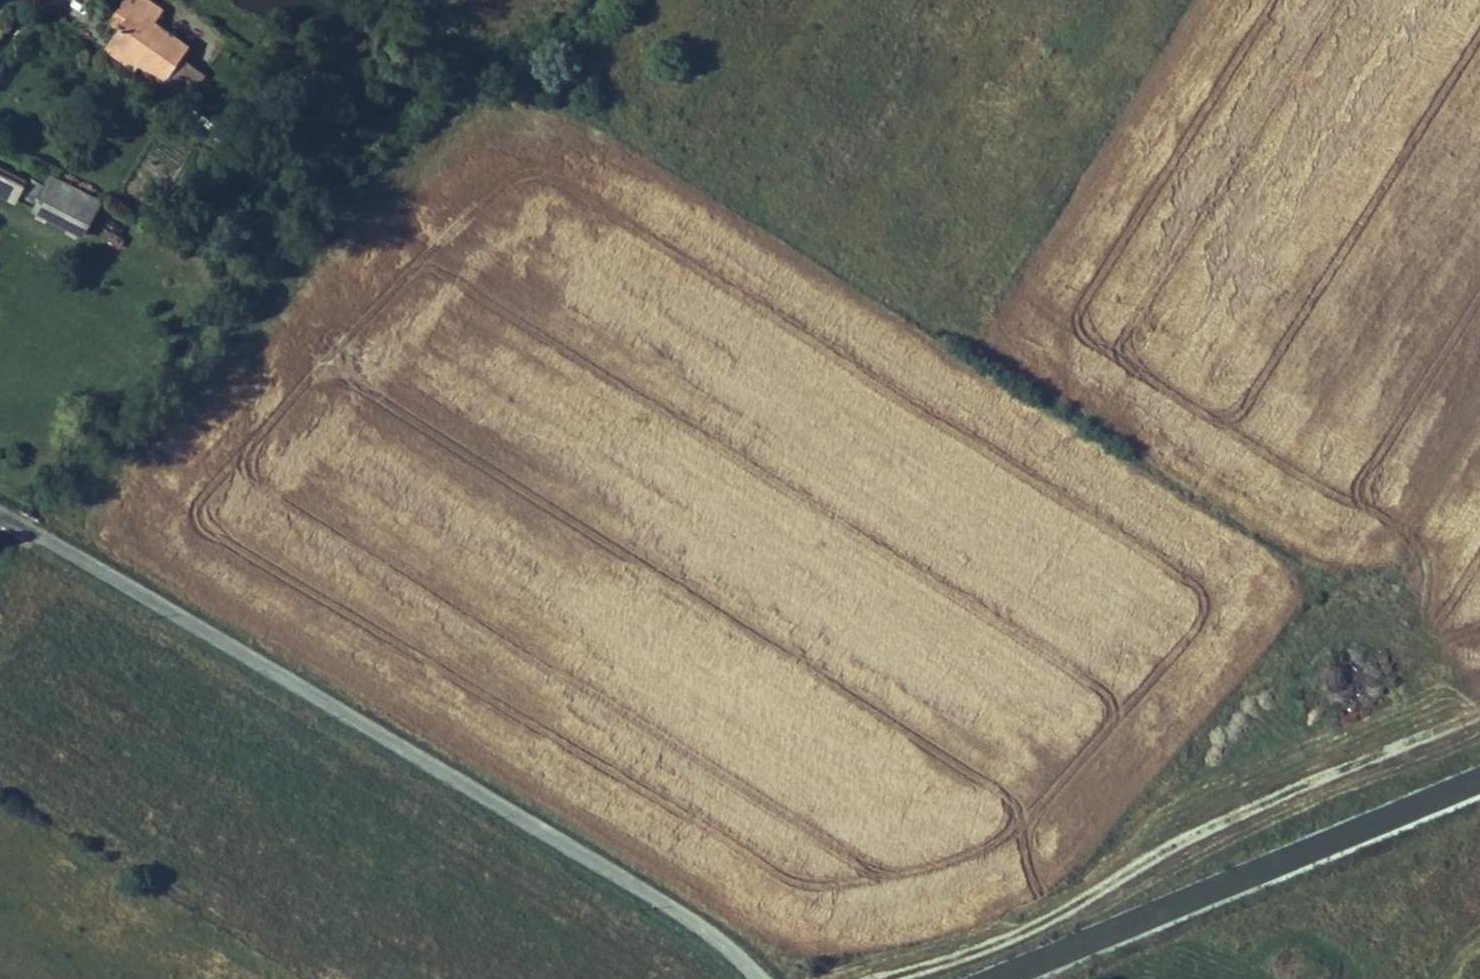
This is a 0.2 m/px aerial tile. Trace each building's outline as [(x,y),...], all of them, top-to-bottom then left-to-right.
[(108,45),(98,61),(130,81),(180,114),(195,90),(173,75),(180,65),(145,42),(154,28),(120,5),(110,20),(120,26),(108,45)] [(120,26),(110,20),(98,39),(108,45),(120,26)] [(14,203),(26,179),(0,166),(0,197),(14,203)] [(15,223),(63,247),(79,214),(33,189),(15,223)]
